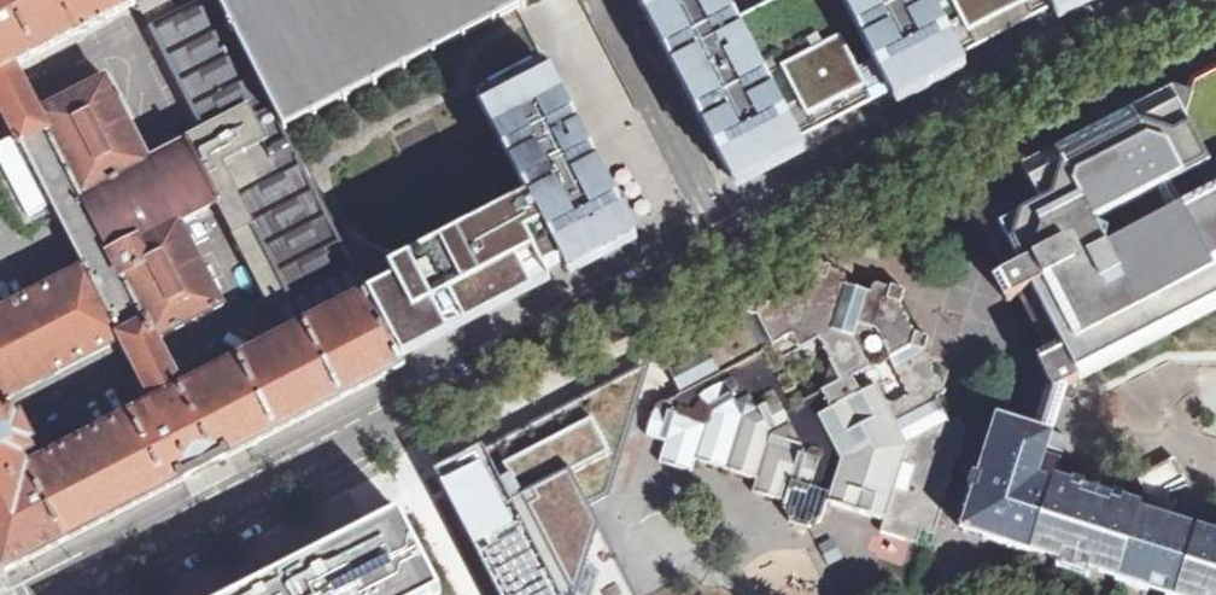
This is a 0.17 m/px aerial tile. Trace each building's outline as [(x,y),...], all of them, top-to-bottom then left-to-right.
[(150,28),(203,131),(186,140),(187,143),(150,162),(106,79),(39,113),(15,66),(144,0),(0,0),(0,102),(18,138),(0,147),(0,159),(31,219),(53,207),(86,269),(0,312),(0,404),(124,340),(157,403),(32,468),(26,457),(36,451),(32,443),(36,441),(23,416),(19,418),(15,409),(5,416),(0,406),(0,562),(6,573),(207,469),(406,366),(397,349),(369,295),(285,132),(217,0),(204,0),(150,28)] [(285,132),(526,6),(523,0),(217,0),(285,132)] [(656,37),(729,176),(761,159),(801,139),(890,93),(911,82),(964,54),(1051,9),(1068,0),(773,0),(737,19),(729,3),(728,0),(637,0),(656,37)] [(546,63),(478,98),(524,188),(540,180),(545,190),(391,270),(396,280),(369,295),(397,349),(432,331),(614,237),(632,227),(546,63)] [(1212,71),(1172,83),(1106,118),(1021,162),(1037,196),(1025,202),(1016,207),(995,218),(1001,232),(1016,258),(1000,268),(990,272),(998,284),(1007,300),(1012,302),(1019,298),(1033,291),(1059,341),(1057,342),(1061,351),(1074,375),(1079,376),(1215,305),(1215,69),(1212,71)] [(927,546),(931,548),(936,534),(934,534),(942,510),(945,510),(946,509),(948,502),(946,499),(943,498),(946,490),(948,490),(952,489),(955,480),(952,476),(950,476),(953,467),(957,468),(960,466),(962,459),(961,458),(959,456),(967,432),(959,418),(956,420),(953,414),(950,413),(943,418),(941,417),(937,408),(938,407),(945,403),(946,400),(943,394),(946,393),(938,378),(941,375),(936,366),(933,367),(925,352),(929,338),(924,336),(923,338),(921,337),(921,335),(916,334),(914,331),(916,329),(916,327),(912,319),(910,319),(908,320),(907,318),(909,317),(910,315),(906,307),(904,306),(902,307),(901,305),(905,291),(899,289),(899,290),(897,290),(897,288),(891,287),(891,289),(877,285),(874,287),(874,288),(872,293),(871,294),(868,293),(868,292),(862,290),(860,298),(850,295),(853,287),(847,285),(847,287),(844,286),(843,284),(845,276),(844,274),(831,270),(832,268),(826,266),(825,267),(823,266),(824,265),(818,263),(816,269),(817,269),(816,272),(815,271),(813,277),(806,281),(805,279),(803,278),(795,283),(794,284),(795,286),(793,288),(792,285),(790,285),(782,289),(781,291),(783,293),(780,294),(779,292),(777,292),(769,296),(769,298),(770,300),(762,304),(756,302),(756,303),(753,302),(754,301),(748,299),(746,305),(748,305),(747,308),(746,307),(744,313),(727,322),(725,320),(724,319),(715,324),(716,325),(714,326),(713,325),(704,329),(704,331),(705,333),(701,335),(700,333),(698,333),(690,337),(690,338),(688,339),(687,338),(679,343),(678,344),(679,347),(666,354),(652,349),(650,355),(651,355),(650,358),(649,357),(647,363),(661,367),(663,371),(664,371),(667,377),(670,377),(675,374),(677,375),(681,383),(681,385),(675,388),(675,389),(674,390),(676,394),(655,405),(656,407),(656,409),(647,436),(666,442),(660,463),(664,464),(665,463),(688,470),(687,472),(692,473),(693,470),(696,471),(698,469),(701,461),(722,467),(720,472),(722,474),(728,476),(731,475),(732,470),(754,478),(751,486),(752,487),(754,488),(753,492),(757,494),(758,493),(781,500),(781,501),(784,502),(782,508),(784,510),(785,509),(790,520),(789,520),(790,523),(808,528),(809,526),(808,526),(819,520),(820,521),(822,521),(823,517),(822,517),(826,506),(827,506),(828,502),(832,504),(832,503),(851,508),(850,510),(852,510),(852,512),(857,513),(857,512),(859,512),(860,511),(878,517),(877,518),(882,520),(881,522),(884,523),(883,525),(884,525),(883,530),(881,530),(881,532),(916,543),(916,544),(926,548),(927,546)] [(1054,344),(1057,342),(1059,341),(1033,291),(1019,298),(1049,356),(1055,353),(1052,349),(1054,344)] [(1081,380),(1079,376),(1074,375),(1061,351),(1057,342),(1054,344),(1052,349),(1055,353),(1049,356),(1041,361),(1040,365),(1043,371),(1054,393),(1048,412),(1042,430),(1062,437),(1068,418),(1074,400),(1081,380)] [(425,477),(464,555),(484,594),(631,594),(586,506),(610,494),(642,363),(512,433),(425,477)] [(1215,541),(1215,538),(1215,536),(1197,530),(1194,539),(1195,539),(1195,540),(1167,532),(1177,501),(1173,493),(1188,485),(1174,459),(1137,478),(1148,498),(1145,509),(1139,512),(1121,506),(1120,511),(1110,508),(1107,501),(1111,487),(1091,480),(1087,495),(1080,498),(1070,496),(1072,490),(1053,484),(1068,439),(1062,437),(1042,430),(998,416),(961,532),(1002,546),(1002,545),(1032,554),(1035,546),(1118,573),(1116,581),(1148,592),(1149,589),(1165,594),(1178,594),(1179,592),(1189,594),(1215,594),(1215,542),(1215,541)] [(442,593),(401,513),(319,555),(322,561),(293,576),(291,570),(243,594),(440,594),(442,593)]
